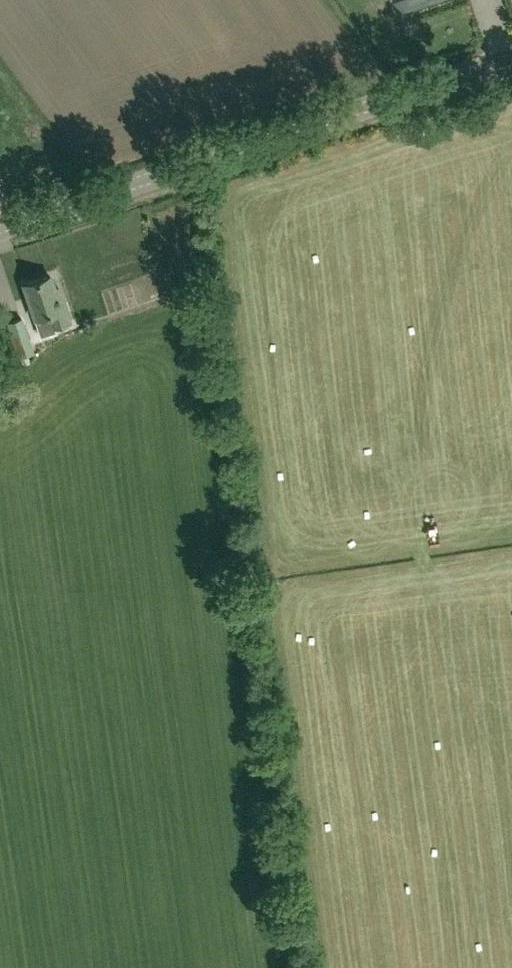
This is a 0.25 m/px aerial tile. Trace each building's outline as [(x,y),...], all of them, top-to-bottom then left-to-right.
[(53,331),(52,327),(69,321),(59,287),(55,288),(51,275),(25,283),(40,335),(53,331)] [(100,293),(88,297),(93,311),(105,307),(100,293)] [(21,316),(8,321),(18,355),(32,351),(21,316)]
